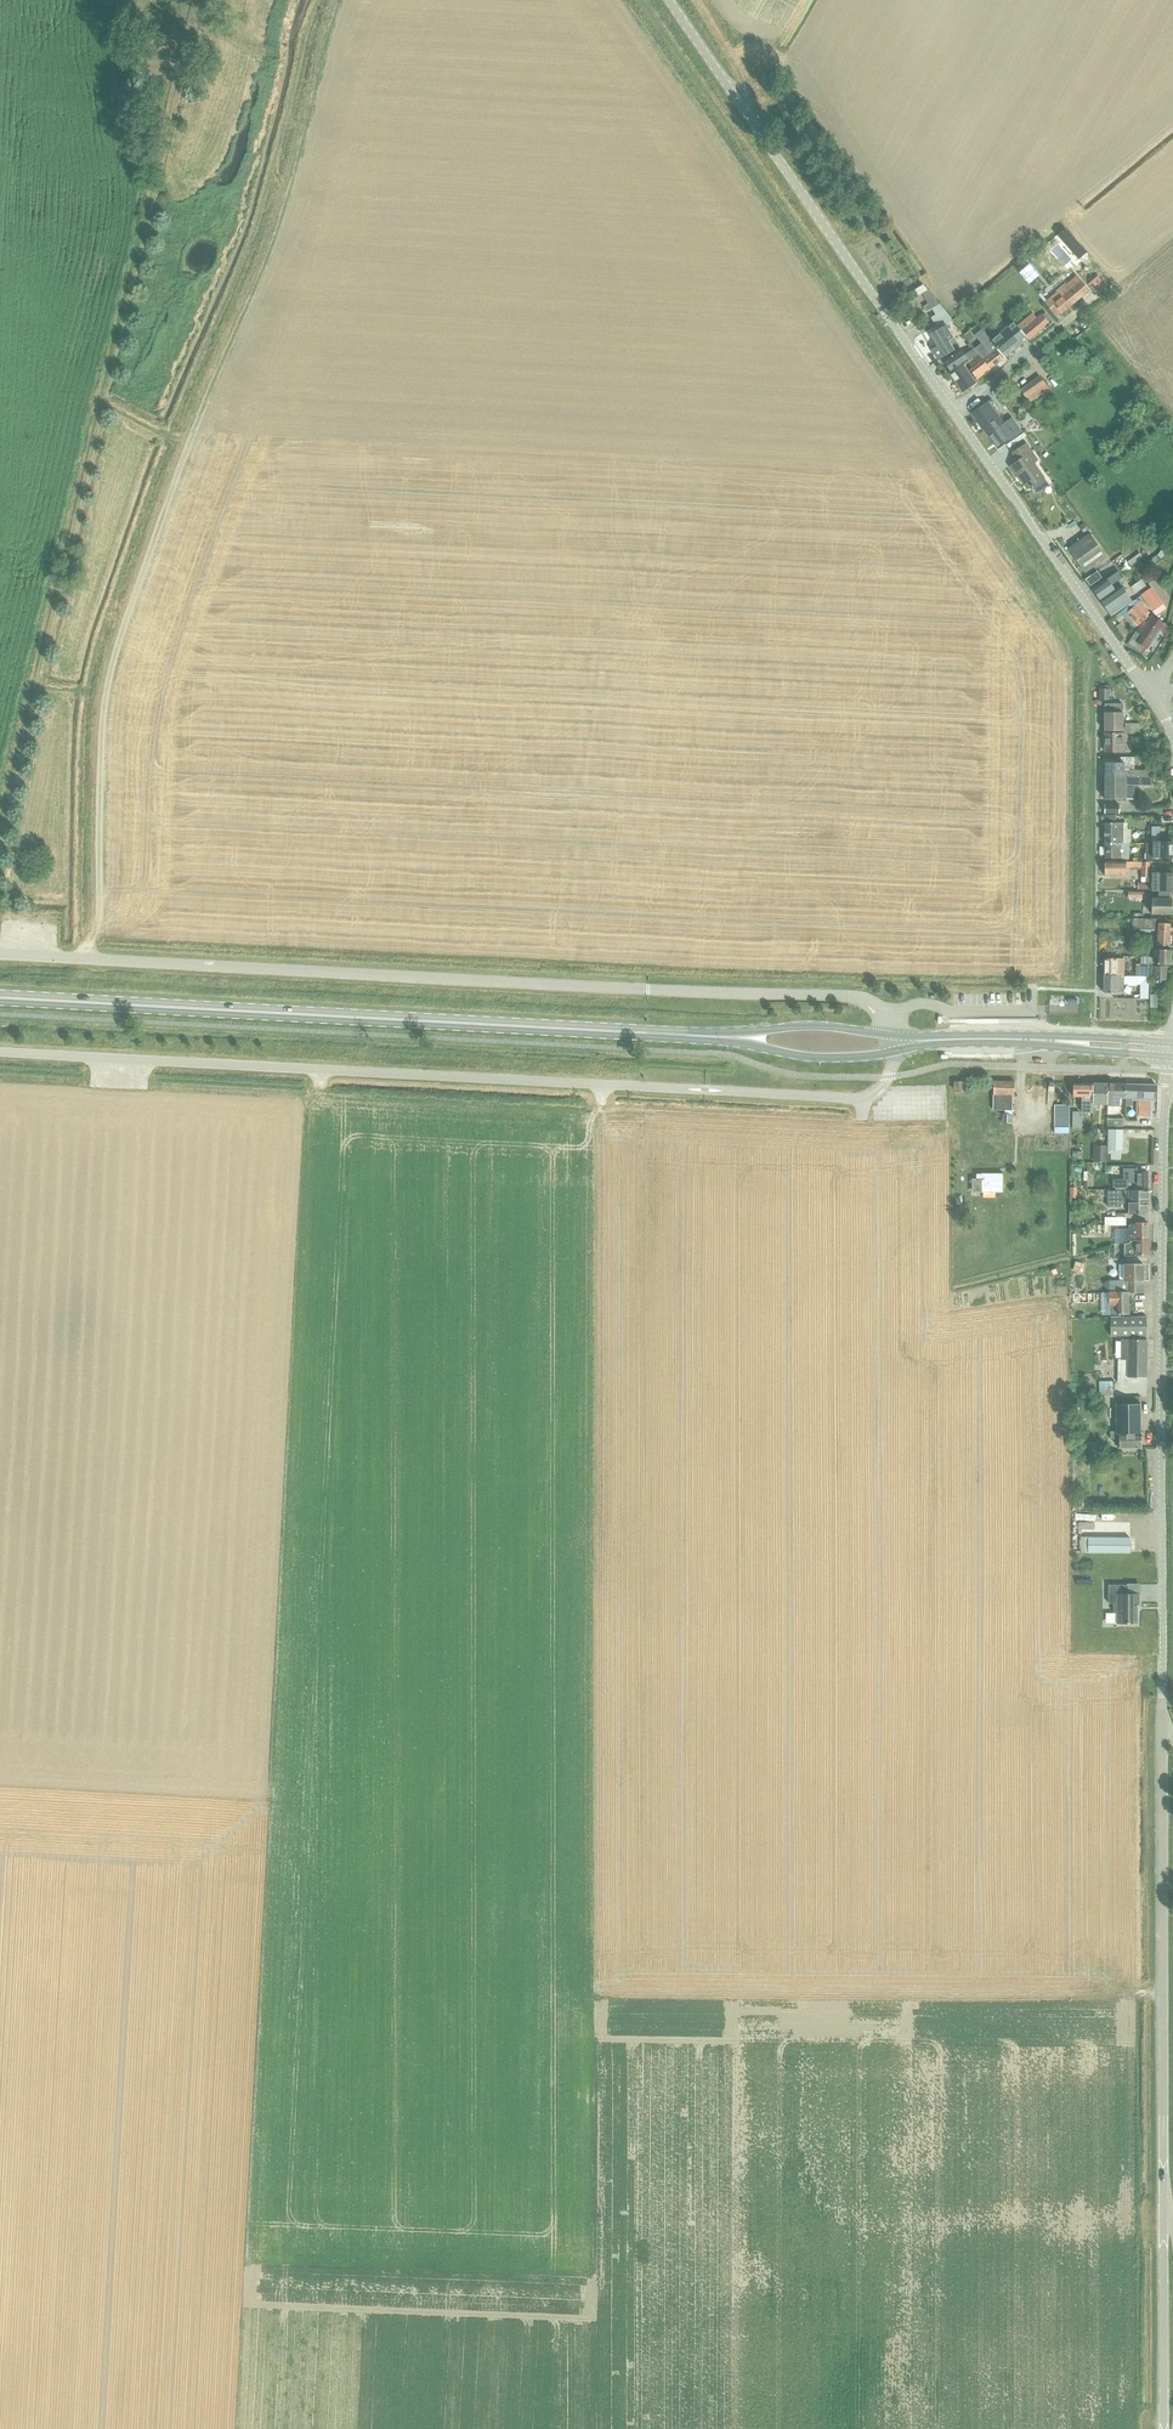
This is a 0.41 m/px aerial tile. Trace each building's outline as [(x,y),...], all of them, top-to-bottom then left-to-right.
[(1065,229),(1058,235),(1079,259),(1086,252),(1065,229)] [(1050,298),(1062,313),(1088,291),(1076,276),(1050,298)] [(1088,284),(1100,298),(1110,291),(1097,276),(1088,284)] [(923,284),(916,289),(920,294),(923,292),(930,302),(925,305),(928,310),(933,307),(937,314),(931,318),(939,330),(931,334),(938,346),(933,350),(939,360),(955,351),(956,350),(958,348),(952,339),(954,338),(951,333),(945,324),(952,320),(923,284)] [(1014,321),(991,341),(1005,357),(1005,358),(1028,338),(1029,340),(1050,322),(1049,321),(1051,319),(1045,313),(1044,314),(1042,313),(1038,316),(1034,311),(1018,325),(1014,321)] [(975,335),(968,340),(974,348),(979,354),(990,369),(1003,359),(1005,357),(999,350),(991,341),(982,329),(975,335)] [(960,350),(943,360),(953,374),(951,375),(962,392),(976,383),(963,365),(968,362),(979,354),(974,348),(967,352),(964,347),(961,349),(960,350)] [(990,369),(979,354),(968,362),(972,368),(970,370),(977,379),(990,369)] [(1051,388),(1041,375),(1021,388),(1031,402),(1051,388)] [(1008,431),(1003,424),(993,410),(997,407),(991,400),(972,413),(988,435),(989,435),(998,448),(1020,433),(1014,424),(1010,426),(1012,429),(1008,431)] [(1012,441),(1015,444),(1026,436),(1024,432),(1012,441)] [(1044,478),(1028,454),(1032,452),(1026,443),(1012,453),(1017,461),(1010,466),(1018,478),(1019,477),(1027,489),(1033,485),(1038,493),(1049,485),(1044,478)] [(1085,573),(1107,557),(1090,533),(1068,549),(1085,573)] [(1127,561),(1131,566),(1143,557),(1139,553),(1127,561)] [(1085,579),(1090,586),(1102,578),(1097,571),(1085,579)] [(1121,586),(1115,590),(1112,585),(1123,577),(1118,571),(1092,589),(1111,616),(1132,601),(1121,586)] [(1142,580),(1131,588),(1136,594),(1147,586),(1142,580)] [(1142,595),(1156,615),(1166,608),(1151,588),(1142,595)] [(1120,613),(1123,616),(1127,613),(1138,626),(1148,617),(1147,615),(1149,612),(1137,598),(1120,613)] [(1142,655),(1143,654),(1151,642),(1163,624),(1152,616),(1148,623),(1146,622),(1143,625),(1138,632),(1136,631),(1129,641),(1127,645),(1142,655)] [(1100,700),(1109,700),(1109,689),(1100,689),(1100,700)] [(1123,704),(1105,704),(1105,731),(1123,731),(1123,733),(1125,733),(1140,733),(1140,723),(1125,723),(1125,727),(1123,727),(1123,704)] [(1123,733),(1105,733),(1105,752),(1125,752),(1125,733),(1123,733)] [(1105,763),(1105,777),(1151,778),(1152,770),(1124,770),(1125,763),(1105,763)] [(1105,777),(1105,799),(1126,799),(1126,784),(1136,784),(1151,785),(1151,778),(1105,777)] [(1119,813),(1119,804),(1105,804),(1105,813),(1119,813)] [(1115,823),(1105,823),(1105,843),(1129,843),(1131,843),(1131,829),(1127,829),(1127,823),(1124,823),(1115,823)] [(1172,842),(1153,841),(1153,842),(1153,843),(1153,858),(1154,858),(1172,858),(1172,842)] [(1153,843),(1153,842),(1146,842),(1146,853),(1146,862),(1152,862),(1154,862),(1154,858),(1153,858),(1153,843)] [(1129,843),(1105,843),(1105,858),(1129,858),(1129,843)] [(1141,882),(1149,882),(1150,862),(1105,861),(1105,876),(1126,876),(1126,867),(1131,867),(1131,869),(1141,869),(1141,882)] [(1172,873),(1152,872),(1152,891),(1159,891),(1159,897),(1170,897),(1170,891),(1172,891),(1172,873)] [(1152,913),(1172,914),(1172,899),(1152,899),(1152,913)] [(1158,946),(1169,947),(1171,924),(1160,923),(1160,918),(1133,918),(1132,929),(1158,930),(1158,946)] [(1159,949),(1159,951),(1159,962),(1158,962),(1158,964),(1171,964),(1171,949),(1159,949)] [(1104,975),(1124,975),(1124,958),(1104,958),(1104,975)] [(1141,960),(1141,964),(1140,976),(1148,976),(1149,960),(1141,960)] [(1155,966),(1155,980),(1167,980),(1167,966),(1155,966)] [(1124,975),(1104,975),(1104,993),(1124,993),(1124,984),(1127,984),(1129,986),(1136,986),(1138,984),(1140,984),(1140,998),(1149,998),(1150,976),(1148,976),(1140,976),(1124,975)] [(1015,1095),(1015,1081),(994,1081),(993,1097),(993,1109),(1005,1110),(1005,1114),(1003,1114),(1002,1122),(1012,1123),(1012,1110),(1013,1110),(1013,1095),(1015,1095)] [(1082,1112),(1093,1112),(1093,1109),(1093,1083),(1073,1083),(1073,1097),(1082,1097),(1082,1112)] [(1100,1104),(1107,1104),(1108,1083),(1093,1083),(1093,1109),(1100,1109),(1100,1104)] [(1120,1097),(1125,1097),(1126,1084),(1108,1083),(1107,1104),(1107,1105),(1120,1105),(1120,1097)] [(1126,1084),(1125,1097),(1133,1098),(1133,1100),(1139,1100),(1139,1116),(1149,1117),(1149,1100),(1156,1100),(1157,1085),(1126,1084)] [(1055,1127),(1069,1127),(1070,1105),(1055,1105),(1055,1127)] [(1073,1128),(1082,1128),(1082,1115),(1080,1115),(1080,1112),(1073,1112),(1073,1128)] [(1109,1129),(1108,1150),(1122,1150),(1123,1130),(1109,1129)] [(1096,1162),(1098,1162),(1107,1163),(1107,1154),(1107,1148),(1108,1148),(1108,1145),(1097,1145),(1096,1154),(1096,1162)] [(1123,1179),(1113,1179),(1113,1188),(1137,1188),(1137,1190),(1148,1190),(1148,1172),(1137,1172),(1137,1169),(1123,1168),(1123,1179)] [(976,1173),(976,1193),(1003,1192),(1003,1173),(981,1173),(976,1173)] [(1115,1190),(1108,1190),(1108,1207),(1120,1207),(1120,1203),(1129,1203),(1129,1214),(1148,1213),(1148,1190),(1137,1190),(1115,1190)] [(1116,1217),(1105,1217),(1105,1225),(1126,1225),(1126,1217),(1124,1217),(1124,1214),(1116,1213),(1116,1217)] [(1129,1229),(1124,1229),(1125,1243),(1130,1242),(1130,1240),(1134,1240),(1136,1240),(1136,1239),(1148,1239),(1148,1222),(1136,1222),(1136,1224),(1129,1224),(1129,1229)] [(1130,1242),(1125,1243),(1125,1255),(1148,1255),(1148,1239),(1136,1239),(1136,1240),(1134,1240),(1130,1240),(1130,1242)] [(1077,1261),(1075,1270),(1084,1272),(1087,1263),(1077,1261)] [(1109,1280),(1110,1292),(1129,1292),(1144,1292),(1143,1264),(1125,1264),(1120,1264),(1120,1280),(1109,1280)] [(1096,1292),(1073,1293),(1074,1301),(1096,1301),(1096,1292)] [(1129,1292),(1110,1292),(1110,1304),(1110,1315),(1118,1315),(1130,1314),(1129,1292)] [(1111,1317),(1111,1336),(1147,1335),(1147,1317),(1111,1317)] [(1118,1347),(1118,1360),(1122,1360),(1122,1371),(1128,1371),(1128,1377),(1147,1377),(1148,1339),(1128,1339),(1128,1347),(1118,1347)] [(1111,1431),(1111,1439),(1120,1438),(1120,1448),(1142,1448),(1141,1403),(1139,1403),(1139,1404),(1118,1404),(1118,1403),(1116,1403),(1116,1431),(1111,1431)] [(1130,1537),(1081,1537),(1081,1552),(1131,1552),(1130,1537)] [(1109,1585),(1109,1603),(1113,1603),(1113,1612),(1117,1612),(1117,1623),(1137,1623),(1137,1605),(1139,1605),(1139,1593),(1128,1593),(1128,1585),(1109,1585)]
